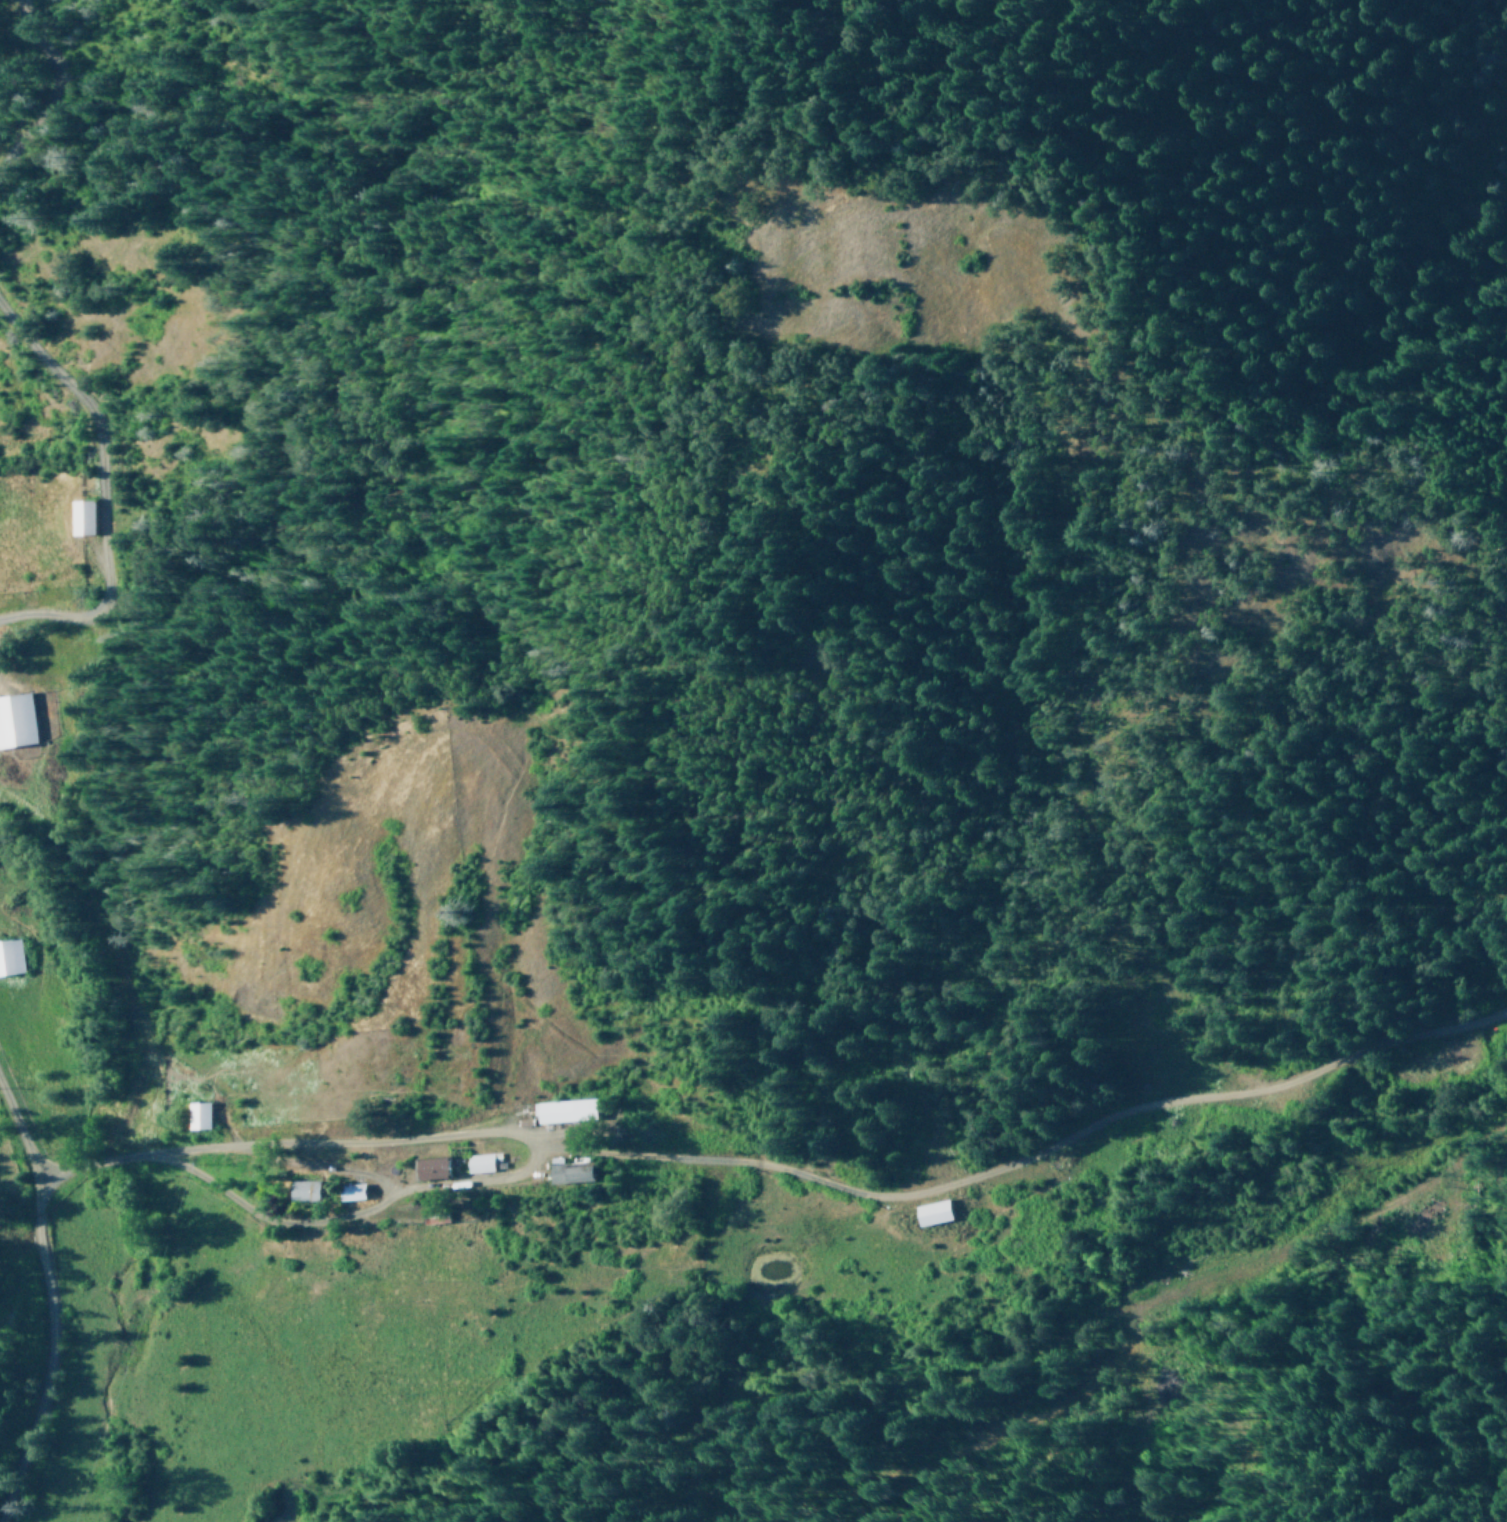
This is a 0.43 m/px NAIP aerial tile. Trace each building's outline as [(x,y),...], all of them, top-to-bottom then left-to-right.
[(91,500),(69,501),(70,535),(92,534),(91,500)] [(35,744),(29,693),(0,696),(0,748),(35,744)] [(22,973),(19,938),(0,940),(0,975),(22,973)] [(595,1099),(533,1102),(534,1123),(596,1120),(595,1099)] [(187,1103),(188,1130),(209,1129),(208,1103),(187,1103)] [(465,1173),(491,1172),(491,1154),(465,1154),(465,1173)] [(446,1158),(414,1158),(415,1180),(446,1179),(446,1158)] [(548,1164),(548,1183),(590,1182),(590,1164),(548,1164)] [(290,1200),(318,1201),(319,1181),(290,1180),(290,1200)] [(363,1184),(339,1184),(339,1200),(363,1200),(363,1184)] [(914,1205),(916,1225),(950,1222),(948,1201),(914,1205)]
